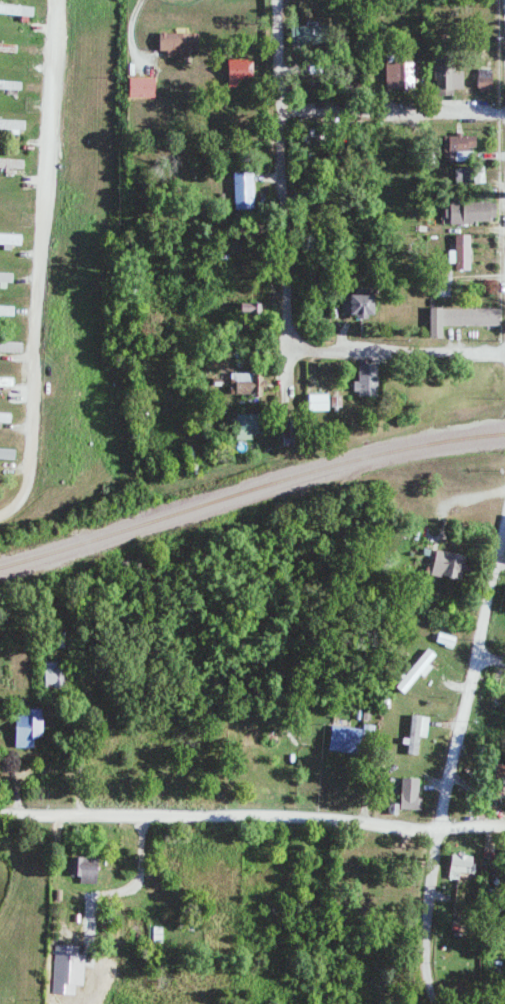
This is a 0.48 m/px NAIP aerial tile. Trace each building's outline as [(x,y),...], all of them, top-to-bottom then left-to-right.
[(188,58),(188,51),(197,51),(198,34),(188,34),(188,29),(176,29),(176,33),(159,33),(159,51),(167,51),(167,57),(188,58)] [(17,53),(17,45),(0,44),(0,52),(17,53)] [(253,60),(227,61),(228,86),(254,86),(253,60)] [(386,64),(386,90),(419,90),(418,63),(386,64)] [(453,65),(435,66),(436,91),(465,90),(464,71),(453,72),(453,65)] [(493,70),(478,70),(477,89),(492,90),(493,70)] [(155,98),(155,78),(129,79),(129,99),(155,98)] [(25,121),(0,120),(0,129),(25,130),(25,121)] [(476,136),(445,136),(445,152),(476,151),(476,136)] [(24,170),(24,161),(0,159),(0,168),(24,170)] [(474,184),(485,184),(484,169),(473,170),(474,184)] [(253,173),(233,174),(234,211),(254,210),(253,173)] [(495,223),(496,204),(450,202),(449,222),(495,223)] [(5,248),(21,249),(21,235),(0,234),(0,245),(5,245),(5,248)] [(471,270),(470,235),(455,236),(455,251),(449,251),(449,264),(455,264),(455,271),(471,270)] [(10,289),(11,274),(0,274),(0,289),(10,289)] [(373,317),(373,290),(356,289),(356,295),(349,295),(349,316),(373,317)] [(14,307),(0,307),(0,316),(14,317),(14,307)] [(429,339),(441,339),(441,326),(499,327),(499,309),(429,309),(429,339)] [(21,354),(22,343),(0,343),(0,353),(21,354)] [(377,364),(358,365),(358,382),(353,382),(353,396),(377,396),(377,364)] [(231,396),(264,396),(264,374),(231,374),(231,396)] [(329,411),(328,395),(308,395),(308,412),(329,411)] [(331,408),(341,407),(341,397),(330,397),(331,408)] [(10,423),(11,414),(0,414),(0,423),(10,423)] [(253,441),(253,435),(261,436),(262,415),(237,415),(236,440),(253,441)] [(15,450),(0,449),(0,460),(14,461),(15,450)] [(460,580),(465,555),(436,549),(431,574),(460,580)] [(405,694),(421,674),(425,677),(433,667),(429,664),(437,655),(429,649),(397,687),(405,694)] [(62,668),(54,667),(54,661),(44,661),(43,687),(61,688),(62,668)] [(32,747),(32,737),(41,737),(41,708),(13,708),(14,747),(32,747)] [(419,736),(428,737),(429,716),(411,716),(409,754),(418,755),(419,736)] [(328,749),(357,755),(363,730),(333,724),(328,749)] [(504,764),(494,764),(493,801),(502,801),(504,764)] [(420,778),(402,777),(400,809),(419,810),(420,778)] [(459,873),(473,874),(474,855),(450,855),(450,879),(459,879),(459,873)] [(80,876),(79,884),(96,885),(97,858),(68,857),(68,876),(80,876)]
